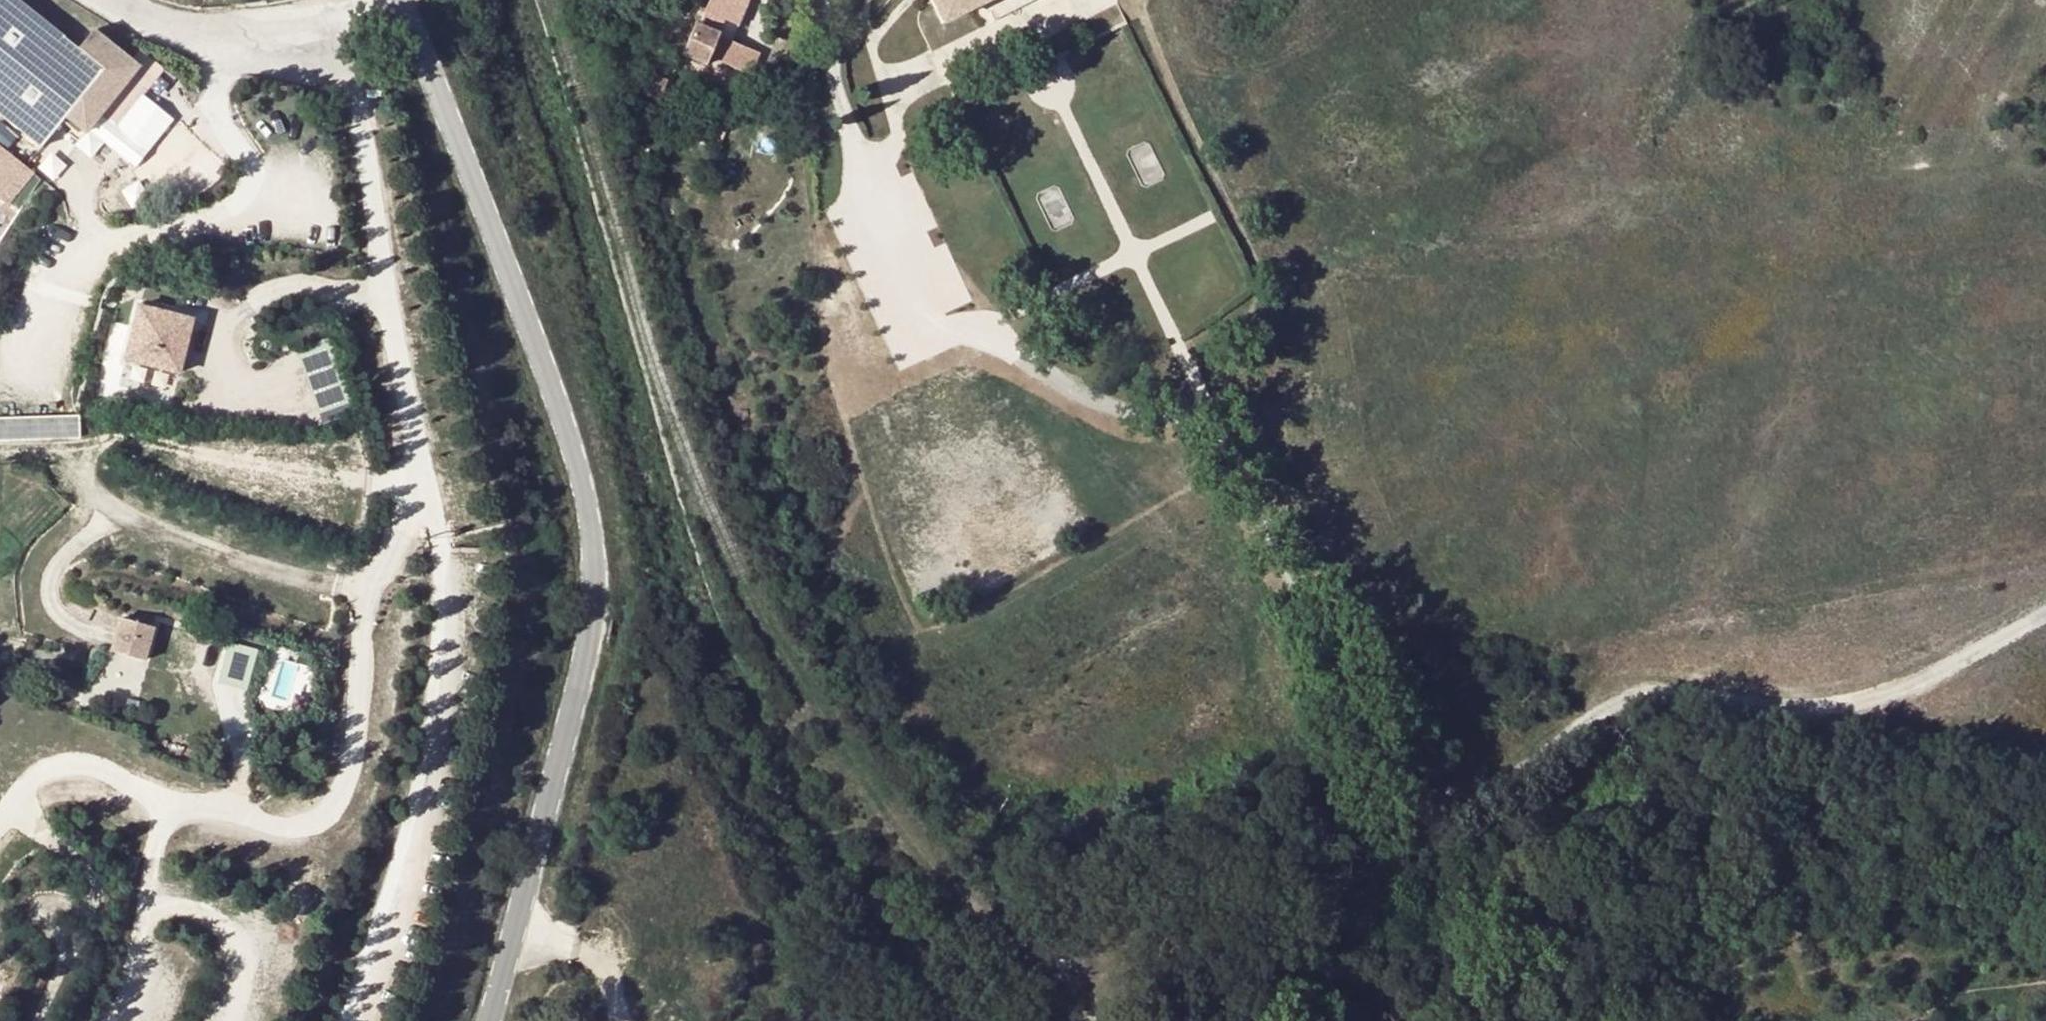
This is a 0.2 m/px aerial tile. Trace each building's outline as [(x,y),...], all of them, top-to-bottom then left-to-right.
[(17,0),(0,0),(0,115),(42,149),(67,118),(87,134),(140,69),(95,32),(80,51),(17,0)] [(741,32),(756,0),(718,0),(710,18),(741,32)] [(943,27),(995,0),(929,0),(943,27)] [(696,53),(751,74),(762,45),(707,25),(696,53)] [(0,152),(0,202),(6,207),(30,176),(0,152)] [(191,320),(139,307),(126,359),(144,364),(163,369),(178,372),(191,320)] [(320,413),(356,404),(339,338),(303,347),(320,413)] [(163,369),(144,364),(142,371),(161,376),(163,369)] [(80,412),(0,415),(0,443),(81,440),(80,412)] [(153,621),(121,611),(112,642),(144,652),(153,621)] [(226,683),(257,688),(264,647),(233,641),(226,683)] [(144,652),(112,642),(108,654),(141,665),(144,652)]
